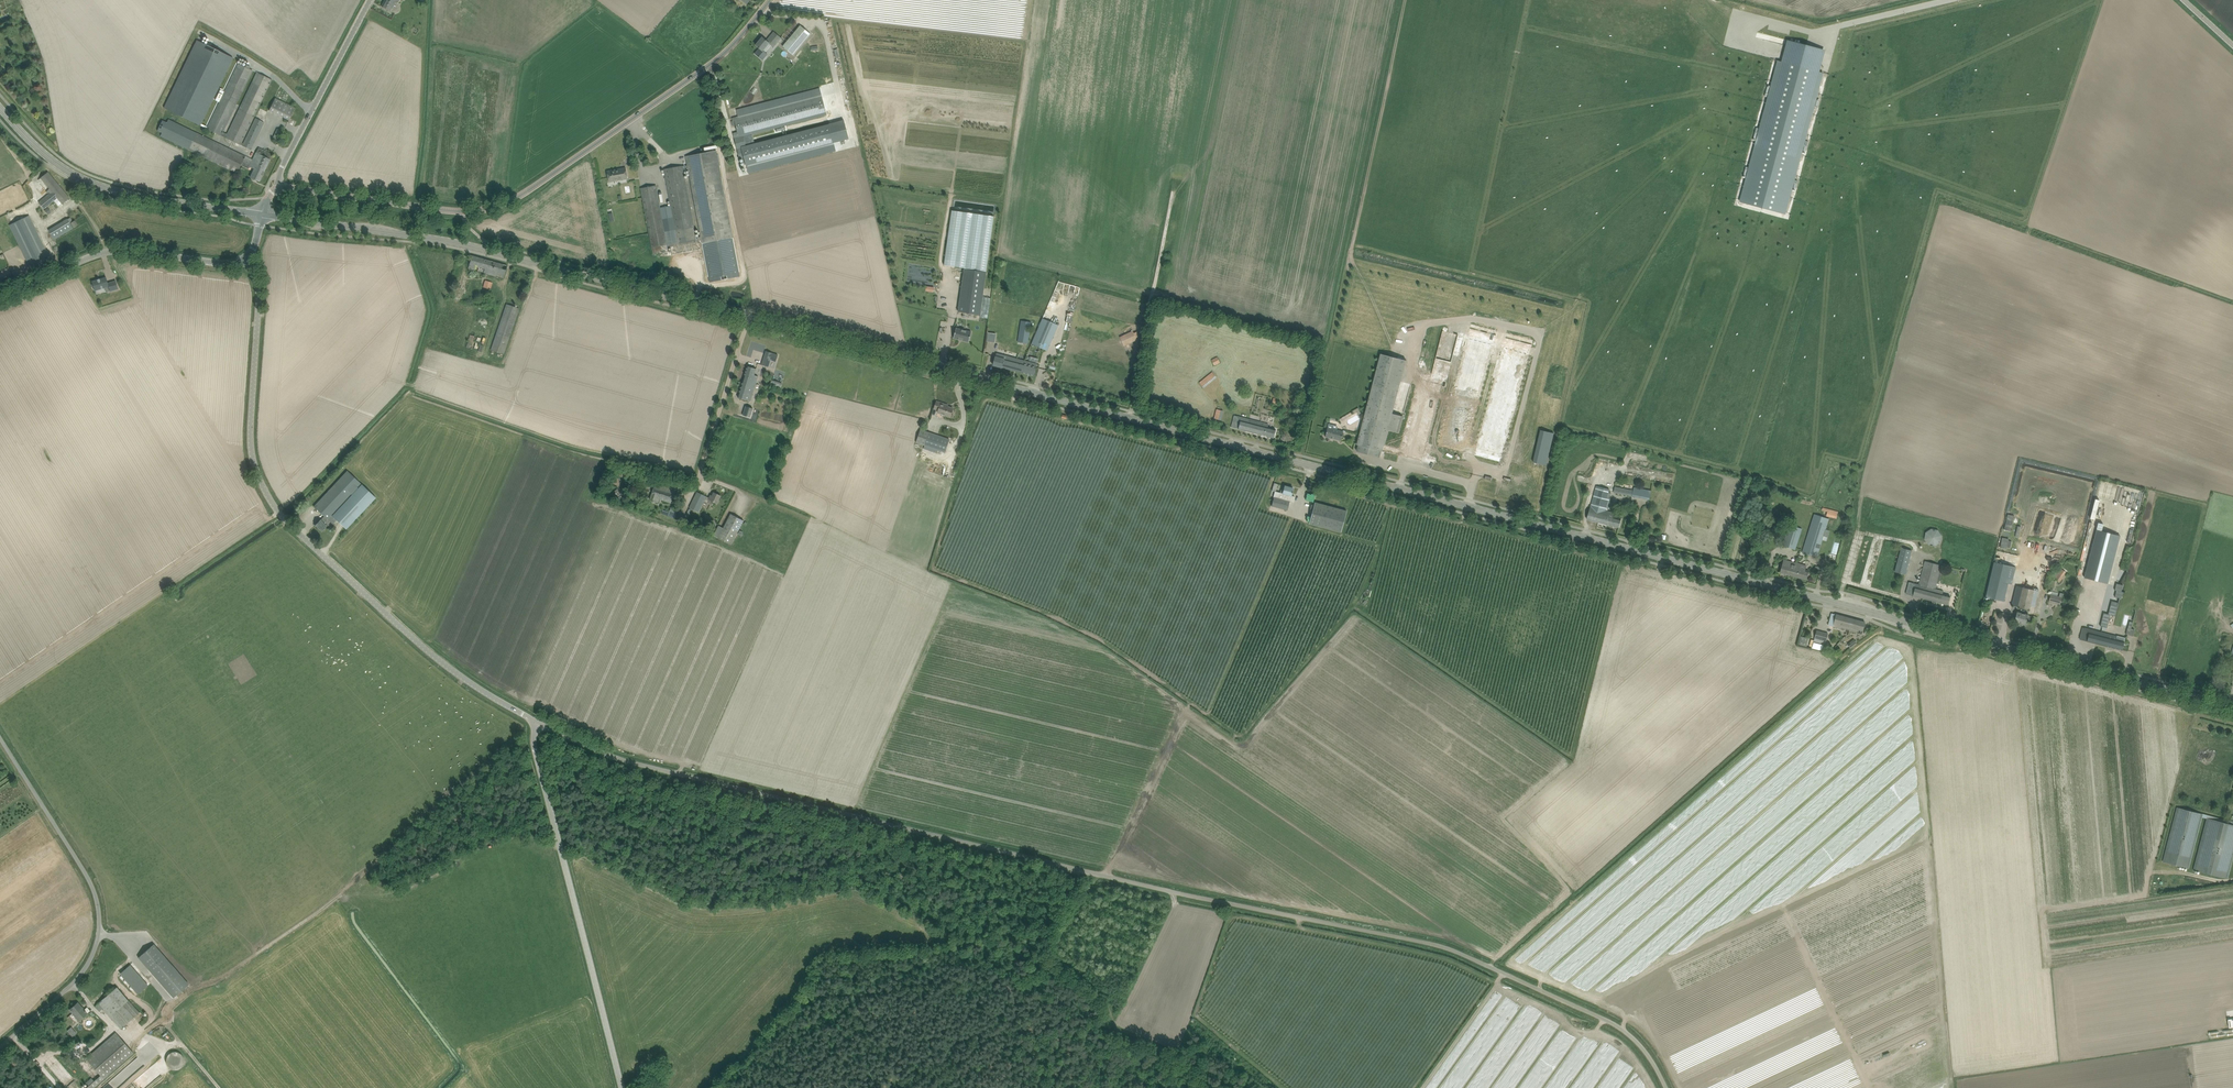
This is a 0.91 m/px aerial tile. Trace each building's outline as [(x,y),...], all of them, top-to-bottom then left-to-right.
[(400,0),(385,0),(382,6),(390,11),(396,1),(398,3),(400,0)] [(801,25),(783,47),(793,55),(811,34),(801,25)] [(759,48),(755,54),(763,60),(768,54),(763,51),(769,43),(770,43),(771,41),(776,45),(781,38),(774,32),(768,39),(769,40),(768,42),(767,41),(762,37),(761,39),(756,45),(759,48)] [(197,40),(164,108),(201,126),(202,124),(233,58),(211,47),(201,42),(197,40)] [(1778,61),(1740,201),(1784,214),(1822,73),(1818,71),(1823,53),(1806,48),(1806,45),(1789,41),(1783,62),(1778,61)] [(202,124),(201,126),(206,128),(210,130),(208,133),(214,136),(215,133),(251,150),(265,122),(255,118),(243,143),(242,143),(272,80),(257,72),(240,106),(227,134),(223,132),(237,104),(253,70),(250,69),(251,67),(247,65),(246,67),(244,66),(238,63),(224,91),(221,90),(215,100),(219,102),(207,127),(202,124)] [(848,139),(844,121),(755,143),(752,135),(782,127),(795,124),(827,115),(822,97),(737,119),(736,117),(732,118),(733,121),(735,120),(738,132),(733,133),(739,159),(744,158),(746,165),(848,139)] [(295,108),(275,99),(269,110),(289,120),(295,108)] [(259,148),(253,160),(252,161),(244,158),(245,156),(212,140),(196,133),(168,119),(167,122),(163,120),(158,130),(162,133),(160,136),(189,149),(205,158),(237,173),(241,165),(245,167),(247,163),(250,165),(249,167),(254,169),(250,177),(259,182),(273,154),(259,148)] [(284,132),(277,129),(272,138),(279,141),(284,132)] [(664,169),(670,206),(660,207),(656,186),(641,188),(641,189),(649,234),(650,236),(652,247),(653,252),(658,251),(665,250),(668,249),(668,247),(699,242),(699,243),(702,243),(702,244),(703,244),(710,283),(740,278),(735,250),(716,151),(685,157),(687,165),(683,166),(664,169)] [(626,168),(607,171),(609,182),(628,179),(626,168)] [(48,172),(44,176),(38,180),(49,194),(39,202),(44,208),(58,197),(63,204),(65,202),(70,198),(48,172)] [(965,268),(965,269),(958,311),(980,315),(994,216),(952,210),(944,265),(965,268)] [(49,256),(46,251),(29,215),(10,225),(29,265),(49,256)] [(70,224),(67,219),(67,218),(48,230),(54,240),(73,228),(70,224)] [(478,271),(504,277),(507,264),(472,256),(469,269),(474,271),(476,266),(479,266),(478,271)] [(8,268),(0,272),(0,280),(12,274),(8,268)] [(109,286),(110,291),(118,289),(116,280),(108,283),(106,277),(92,281),(93,284),(91,284),(93,289),(94,288),(95,290),(105,287),(109,286)] [(463,280),(460,280),(455,296),(461,298),(463,292),(466,293),(467,290),(460,288),(463,280)] [(483,287),(491,289),(493,282),(485,280),(483,287)] [(505,354),(519,307),(505,303),(492,350),(505,354)] [(1043,317),(1032,343),(1042,347),(1053,322),(1043,317)] [(1021,321),(1017,342),(1028,344),(1031,323),(1021,321)] [(1469,323),(1441,446),(1469,452),(1497,329),(1469,323)] [(971,332),(956,328),(954,338),(969,342),(971,332)] [(987,340),(995,342),(997,333),(988,331),(987,340)] [(1120,337),(1124,346),(1137,340),(1133,331),(1120,337)] [(1504,332),(1477,456),(1506,462),(1532,338),(1504,332)] [(472,349),(476,336),(470,334),(466,347),(472,349)] [(773,352),(767,351),(763,364),(769,366),(771,359),(777,361),(779,354),(773,353),(773,352)] [(1011,353),(1003,351),(1002,355),(996,353),(995,360),(993,365),(1002,367),(1021,372),(1025,360),(1010,356),(1011,353)] [(1383,451),(1384,445),(1388,430),(1399,433),(1403,416),(1393,414),(1407,361),(1381,354),(1357,445),(1358,445),(1357,451),(1380,458),(1381,453),(1382,451),(1383,451)] [(1211,360),(1214,366),(1220,363),(1217,357),(1211,360)] [(1029,362),(1025,360),(1021,372),(1034,376),(1035,370),(1036,366),(1028,364),(1029,362)] [(743,380),(756,384),(758,376),(754,375),(756,369),(748,366),(743,380)] [(1199,382),(1203,388),(1217,378),(1212,372),(1199,382)] [(756,384),(743,380),(738,397),(751,401),(756,384)] [(938,412),(950,417),(953,408),(945,406),(946,404),(936,401),(934,409),(938,410),(938,412)] [(745,406),(743,415),(750,418),(753,409),(745,406)] [(1268,425),(1268,424),(1241,417),(1240,421),(1233,419),(1232,422),(1231,427),(1274,438),(1275,433),(1276,430),(1268,428),(1268,425)] [(1332,428),(1332,429),(1327,428),(1325,436),(1341,441),(1343,432),(1336,430),(1336,429),(1332,428)] [(929,432),(920,429),(916,443),(925,446),(924,449),(936,453),(937,449),(945,452),(950,439),(929,432)] [(1554,433),(1540,430),(1533,462),(1547,465),(1554,433)] [(333,524),(335,522),(336,520),(343,526),(347,529),(376,498),(364,486),(361,484),(347,471),(334,485),(318,502),(314,506),(324,516),(321,520),(320,520),(315,525),(316,525),(322,531),(331,522),(333,524)] [(2097,498),(2104,499),(2108,483),(2102,481),(2097,498)] [(2106,496),(2114,497),(2115,484),(2108,483),(2106,496)] [(659,498),(666,501),(671,503),(676,490),(664,485),(663,487),(655,485),(650,500),(658,503),(659,499),(659,498)] [(1290,501),(1293,493),(1293,492),(1294,488),(1285,486),(1284,489),(1283,490),(1283,494),(1287,495),(1286,499),(1290,501)] [(1610,489),(1596,486),(1587,519),(1619,528),(1621,519),(1614,517),(1615,513),(1607,511),(1610,499),(1607,498),(1610,489)] [(1638,488),(1634,487),(1633,490),(1626,489),(1625,495),(1632,496),(1632,497),(1636,497),(1638,488)] [(624,496),(618,489),(611,495),(617,502),(624,496)] [(2131,501),(2131,504),(2134,504),(2137,491),(2127,489),(2124,500),(2131,501)] [(704,501),(709,503),(713,506),(715,502),(717,503),(721,496),(714,492),(712,496),(711,495),(710,498),(697,492),(690,508),(698,512),(704,501)] [(1290,501),(1286,499),(1274,496),(1272,506),(1288,510),(1290,501)] [(1347,511),(1315,502),(1309,524),(1341,533),(1347,511)] [(2099,521),(2103,505),(2096,504),(2092,519),(2099,521)] [(671,507),(669,514),(675,517),(678,509),(671,507)] [(1837,519),(1838,512),(1828,509),(1828,512),(1826,516),(1837,519)] [(744,521),(731,514),(718,538),(731,545),(744,521)] [(1826,529),(1829,519),(1814,514),(1802,552),(1808,554),(1813,555),(1818,557),(1823,540),(1827,541),(1830,530),(1826,529)] [(2011,531),(2013,521),(2015,516),(2008,514),(2007,519),(2004,530),(2011,531)] [(1797,544),(1802,528),(1789,525),(1784,540),(1783,545),(1795,549),(1796,547),(1797,544)] [(2016,536),(2019,537),(2021,532),(2023,532),(2024,527),(2018,525),(2016,536)] [(1940,546),(1942,531),(1928,528),(1925,543),(1940,546)] [(2084,577),(2108,583),(2120,536),(2097,530),(2084,577)] [(2009,539),(2002,538),(2000,548),(2007,549),(2007,547),(2010,548),(2012,542),(2009,541),(2009,539)] [(1902,547),(1896,566),(1895,572),(1906,574),(1907,569),(1913,550),(1902,547)] [(1781,573),(1794,576),(1797,563),(1784,560),(1781,573)] [(1909,582),(1907,588),(1906,594),(1948,605),(1950,599),(1950,596),(1942,594),(1943,591),(1935,589),(1941,565),(1925,561),(1919,585),(1909,582)] [(1806,566),(1797,563),(1794,576),(1807,579),(1809,571),(1805,570),(1806,566)] [(2054,579),(2060,583),(2063,577),(2062,577),(2064,575),(2060,571),(2054,579)] [(1986,597),(2004,601),(2008,584),(1990,579),(1986,597)] [(2115,597),(2121,598),(2123,592),(2121,591),(2123,585),(2116,583),(2115,590),(2116,590),(2115,597)] [(2037,595),(2033,594),(2034,590),(2016,586),(2012,605),(2030,610),(2031,606),(2035,607),(2037,595)] [(2060,604),(2062,597),(2063,597),(2064,594),(2060,593),(2059,596),(2051,594),(2049,601),(2059,604),(2060,604)] [(2017,612),(2016,616),(2015,621),(2026,624),(2027,619),(2028,615),(2017,612)] [(1842,625),(1846,626),(1848,618),(1832,613),(1830,618),(1829,625),(1841,628),(1842,625)] [(1848,618),(1846,626),(1850,627),(1849,631),(1855,632),(1856,629),(1863,631),(1865,622),(1848,618)] [(2080,639),(2122,650),(2124,641),(2116,639),(2117,636),(2083,627),(2080,639)] [(1825,645),(1826,640),(1828,633),(1817,630),(1814,642),(1825,645)] [(1810,640),(1802,638),(1800,647),(1807,649),(1810,640)] [(1857,643),(1854,639),(1847,644),(1850,648),(1857,643)] [(2226,819),(2208,814),(2203,813),(2177,807),(2162,860),(2188,867),(2202,816),(2207,818),(2193,869),(2227,878),(2232,854),(2232,819),(2232,821),(2226,819)] [(168,960),(157,948),(154,944),(138,957),(149,970),(152,967),(176,995),(189,984),(168,960)] [(148,985),(131,964),(120,973),(138,994),(148,985)] [(134,1017),(123,1005),(122,1006),(110,993),(98,1003),(99,1003),(103,1008),(110,1016),(121,1029),(134,1017)] [(87,1007),(84,1010),(78,1003),(70,1010),(73,1014),(79,1020),(78,1021),(90,1011),(87,1007)] [(116,1032),(85,1058),(101,1075),(86,1087),(94,1087),(134,1053),(116,1032)]
